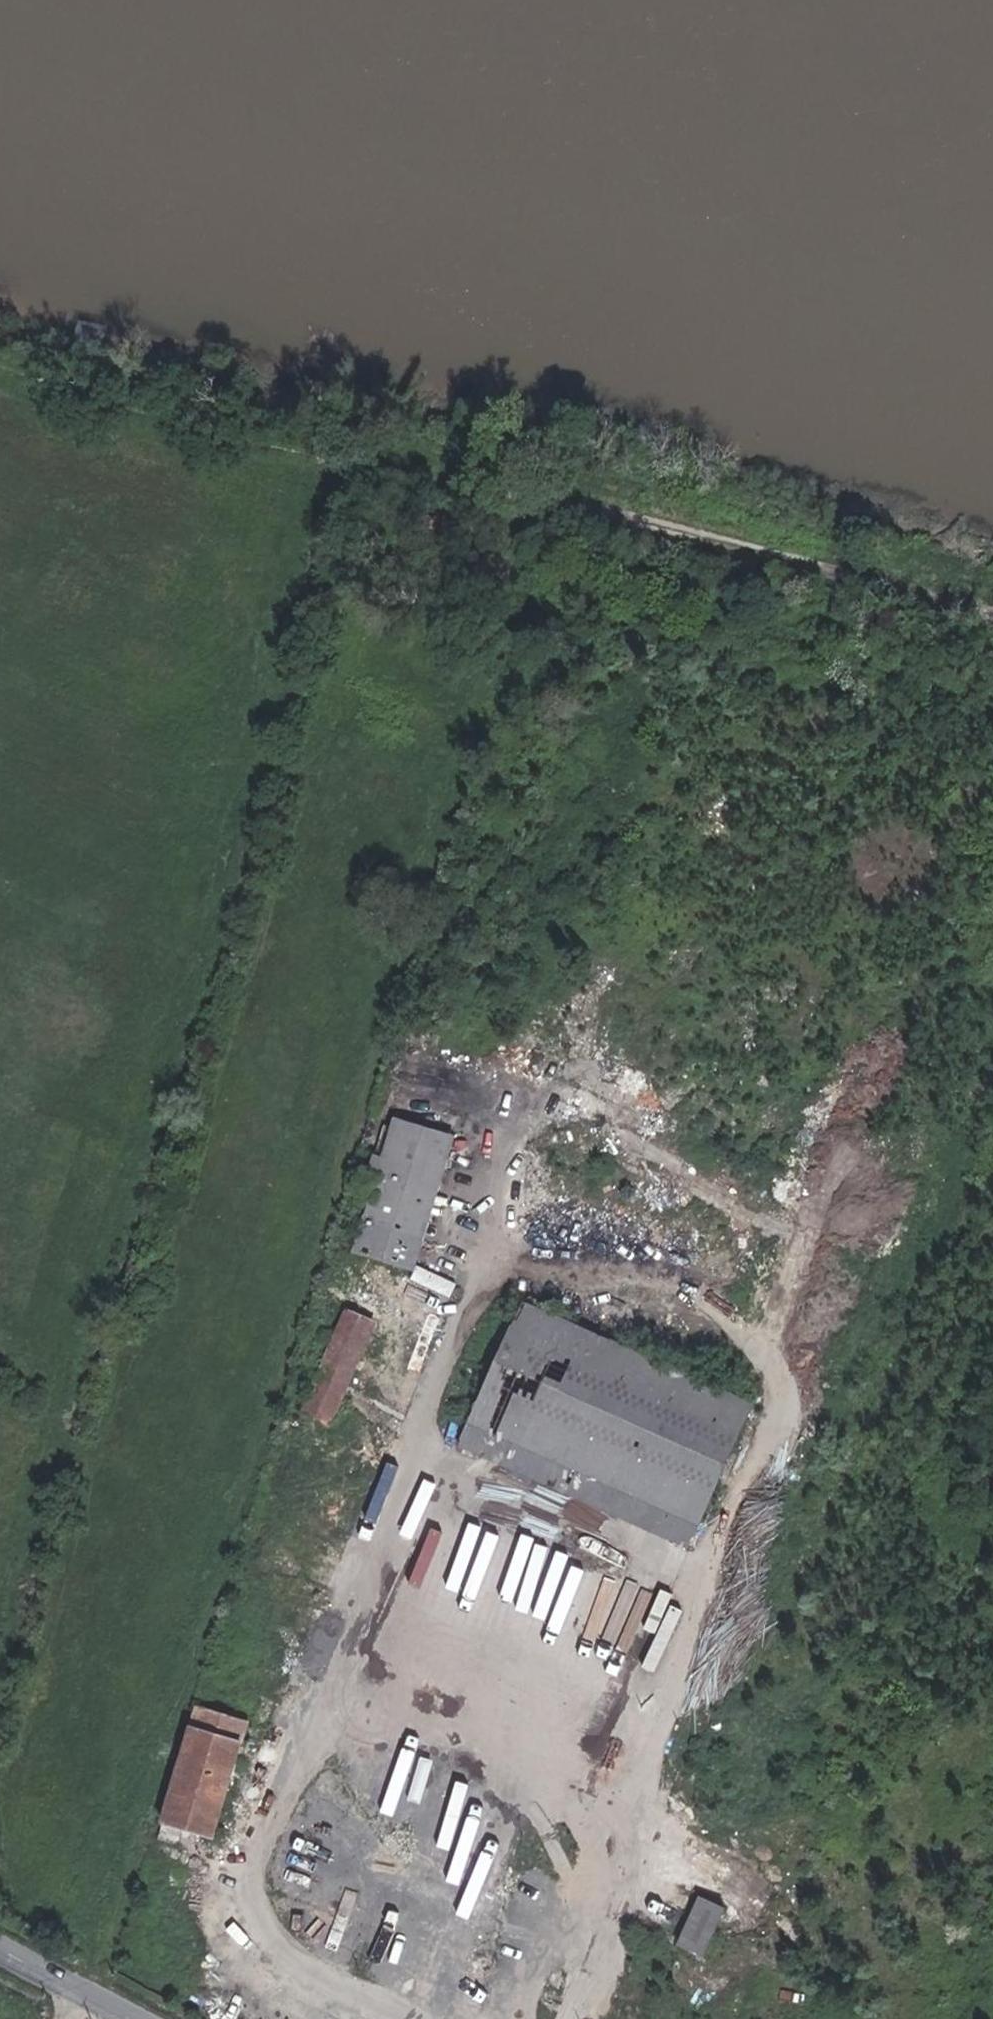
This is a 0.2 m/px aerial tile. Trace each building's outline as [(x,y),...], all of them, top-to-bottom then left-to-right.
[(436,1236),(454,1241),(490,1134),(433,1115),(426,1135),(466,1146),(436,1236)] [(396,1224),(436,1236),(466,1146),(426,1135),(396,1224)] [(720,1534),(783,1419),(556,1308),(495,1422),(720,1534)] [(330,1409),(362,1424),(408,1327),(377,1312),(330,1409)] [(706,1560),(720,1534),(495,1422),(482,1447),(706,1560)] [(163,1819),(211,1835),(247,1730),(199,1714),(163,1819)] [(672,1942),(698,1952),(718,1902),(692,1892),(672,1942)]
